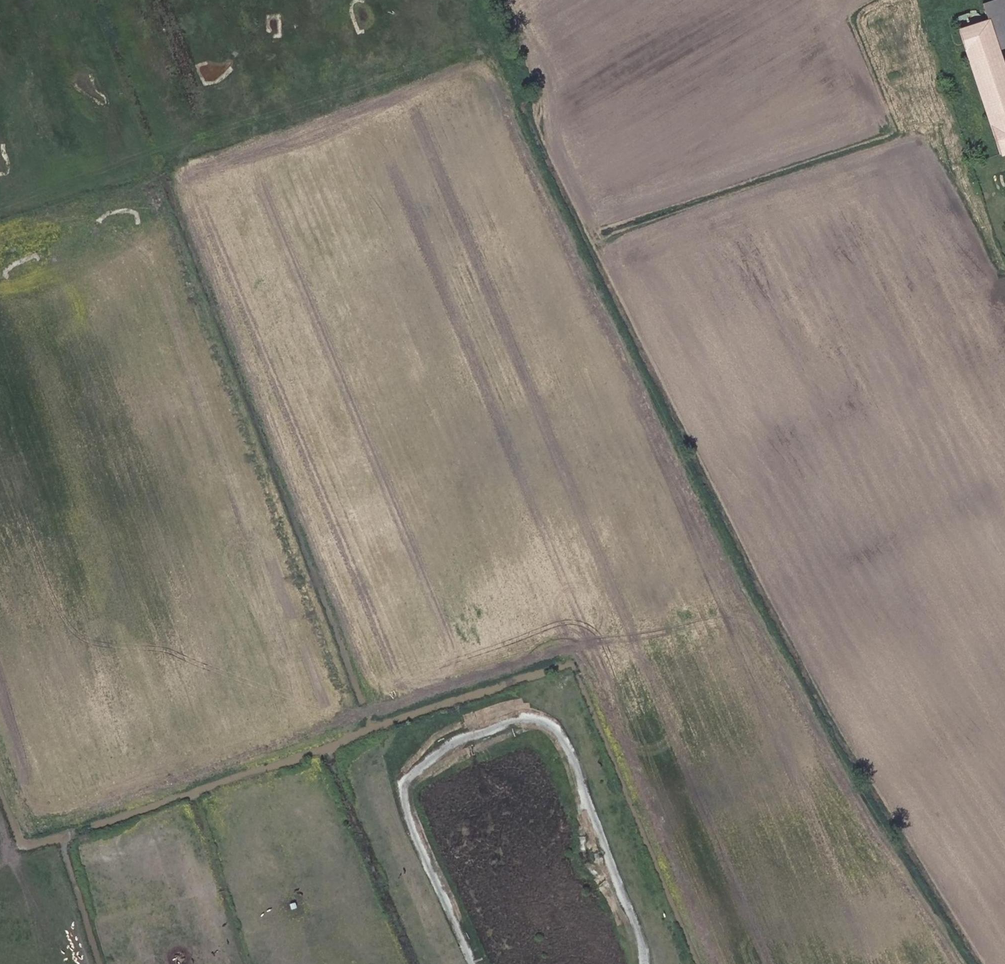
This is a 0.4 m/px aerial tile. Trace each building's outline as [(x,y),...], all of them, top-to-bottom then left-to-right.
[(983,103),(1000,152),(1004,150),(1004,72),(998,49),(1004,47),(1004,0),(992,0),(982,3),(988,20),(959,31),(983,103)] [(954,26),(980,17),(977,8),(951,17),(954,26)]
